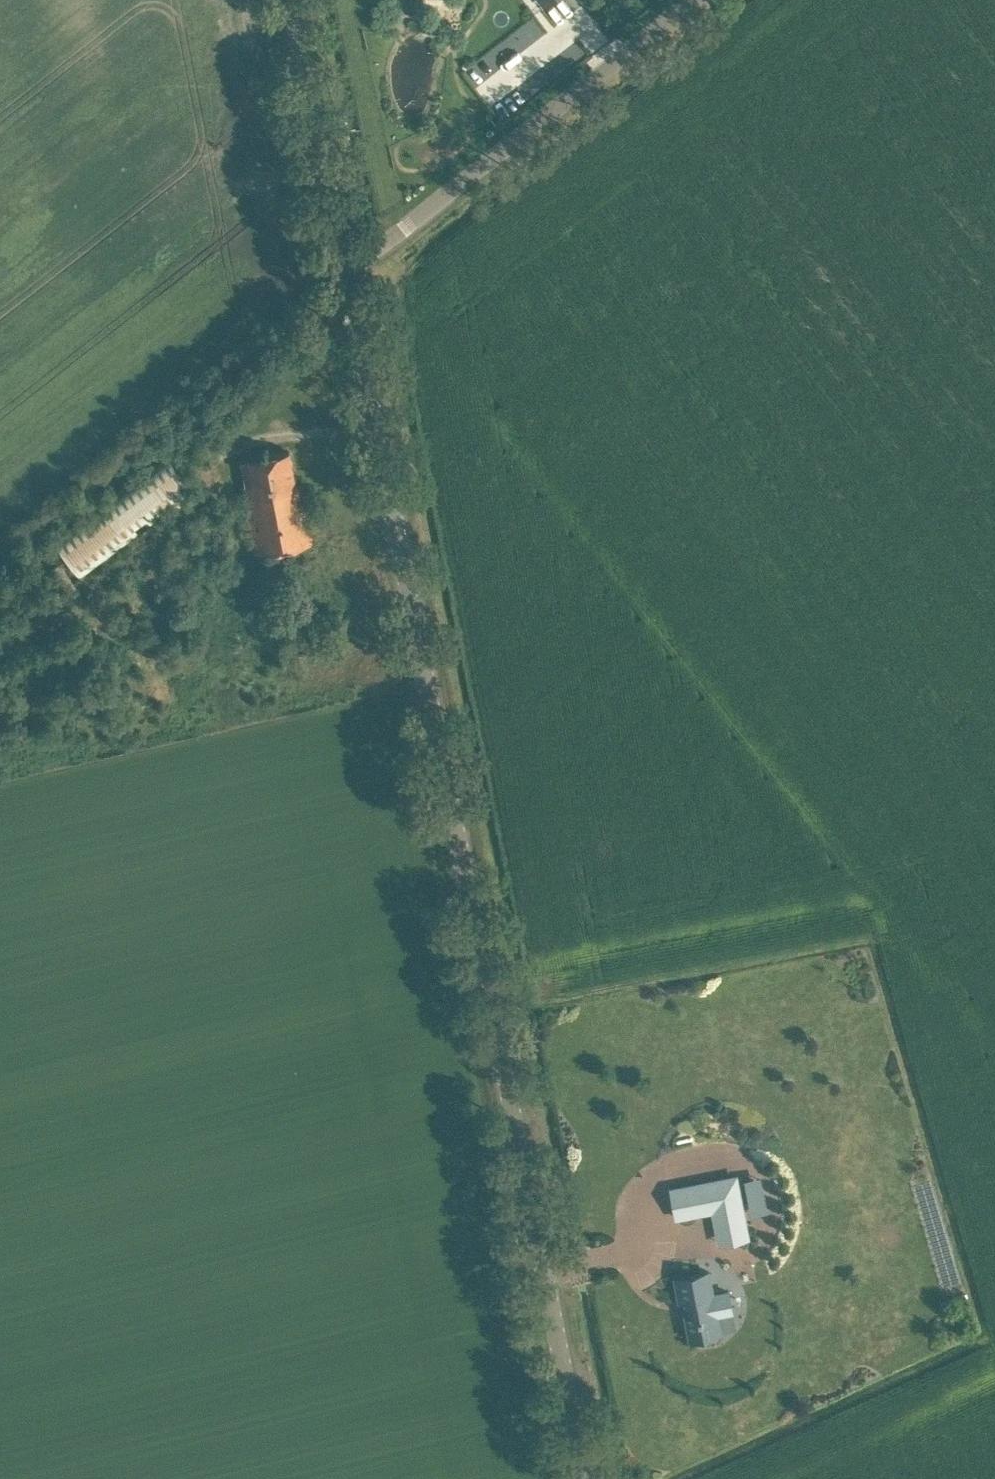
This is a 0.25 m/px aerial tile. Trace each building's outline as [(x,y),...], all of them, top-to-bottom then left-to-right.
[(241,458),(242,463),(246,462),(251,485),(243,487),(255,552),(314,541),(304,484),(296,485),(290,449),(241,458)] [(53,540),(80,576),(193,492),(166,456),(53,540)] [(766,1174),(751,1176),(754,1210),(770,1208),(766,1174)] [(671,1188),(676,1216),(719,1207),(725,1241),(748,1236),(736,1175),(671,1188)] [(708,1270),(675,1276),(680,1301),(683,1300),(691,1338),(720,1332),(717,1315),(734,1312),(729,1288),(712,1291),(708,1270)]
